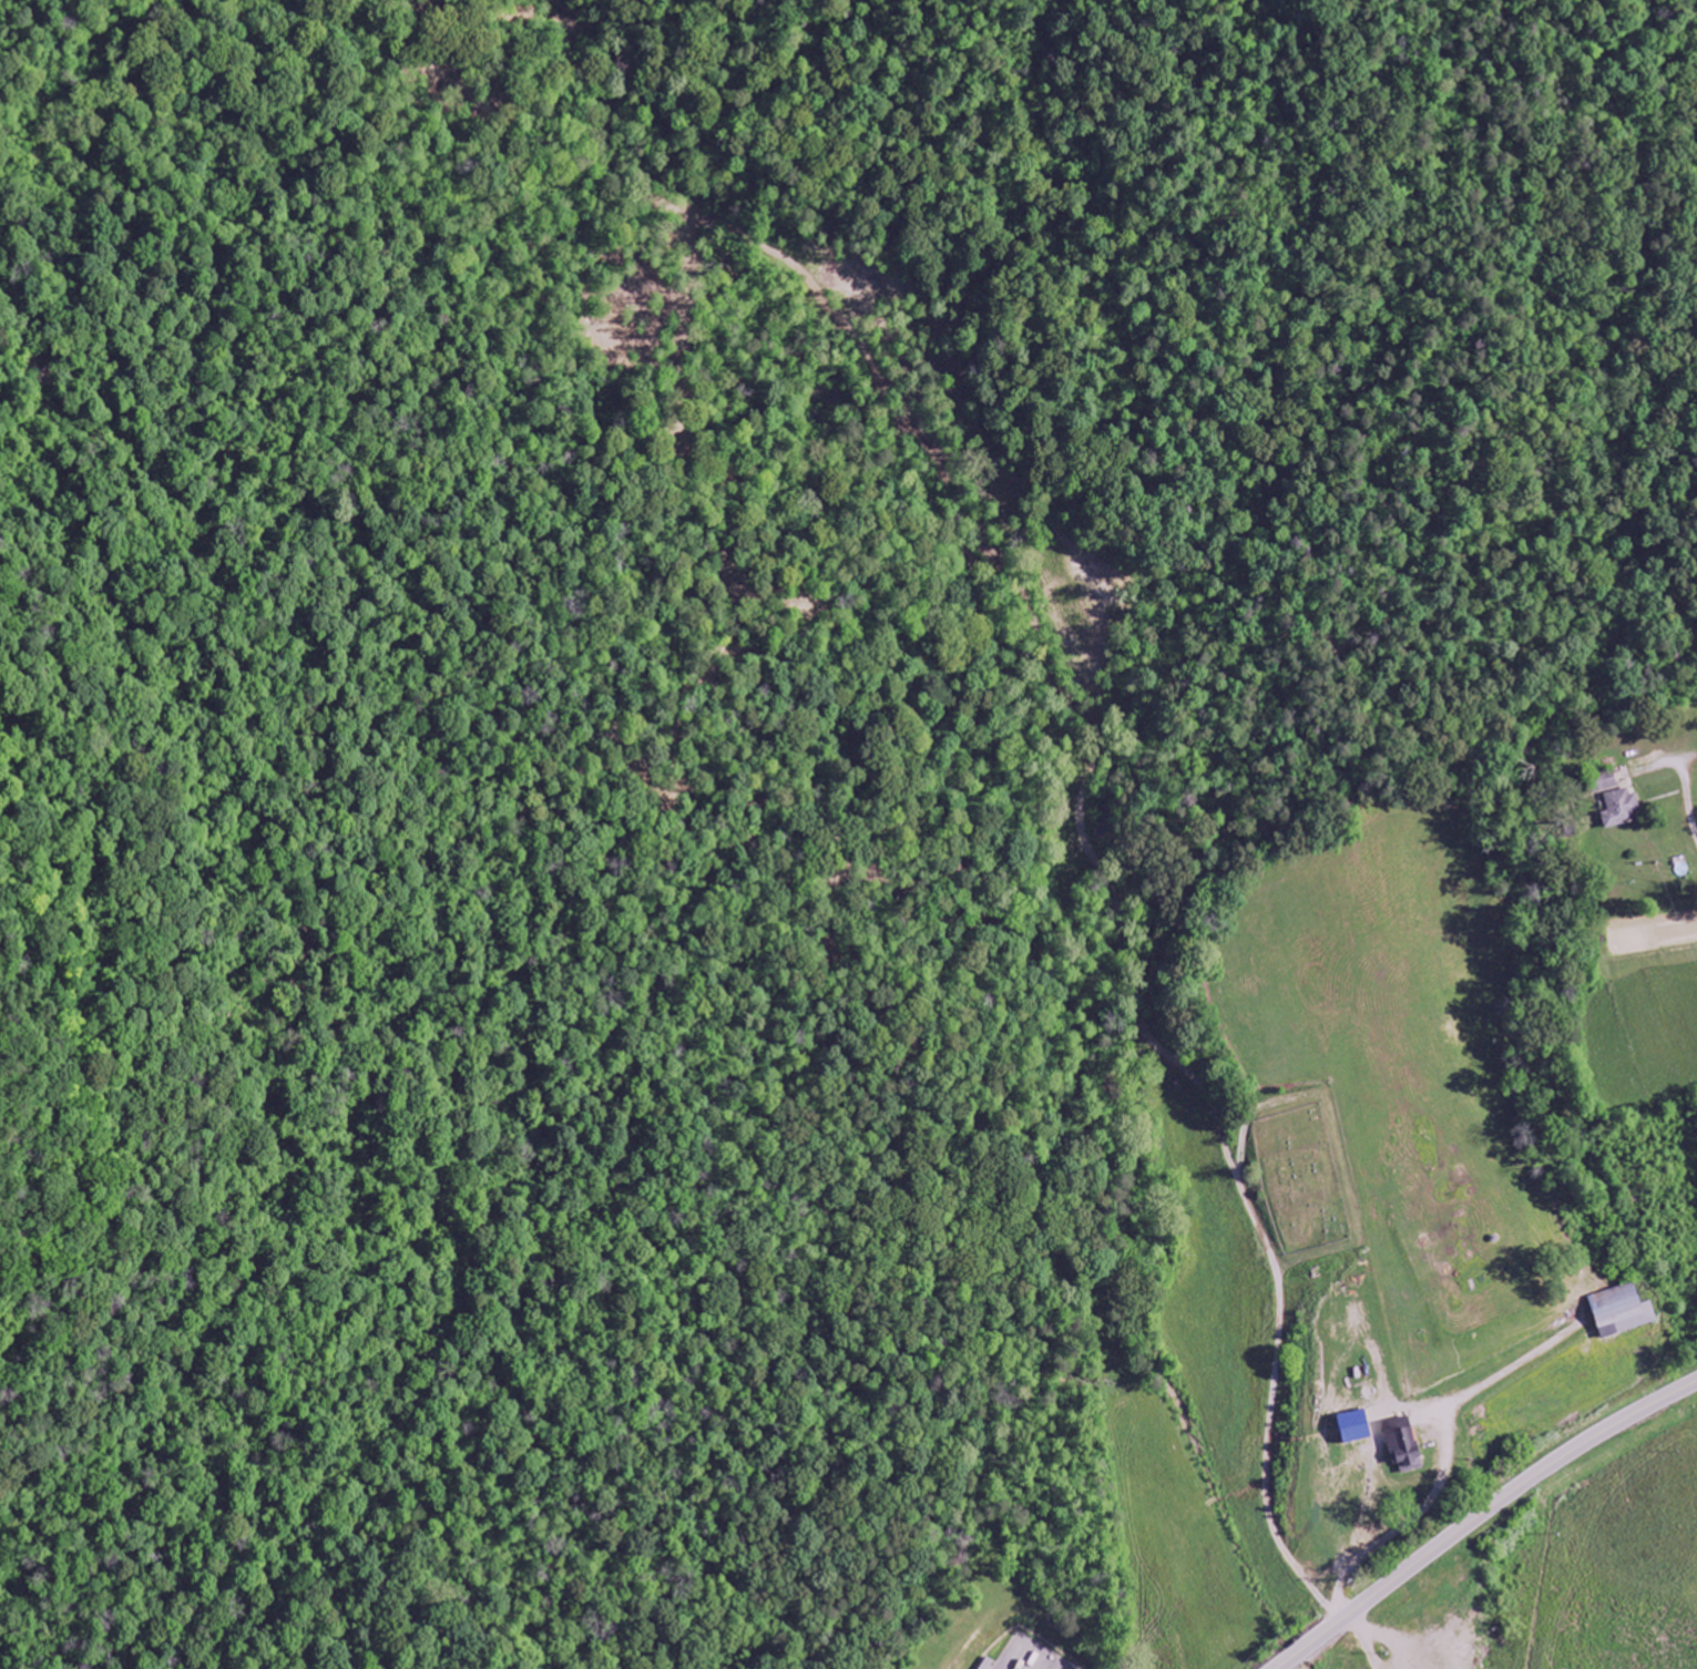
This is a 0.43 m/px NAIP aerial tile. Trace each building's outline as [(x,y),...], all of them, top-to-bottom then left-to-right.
[(1606,791),(1619,787),(1614,770),(1601,773),(1606,791)] [(1631,796),(1629,789),(1604,796),(1609,816),(1603,818),(1606,829),(1644,819),(1637,794),(1631,796)] [(1605,1340),(1659,1321),(1652,1301),(1643,1304),(1635,1281),(1590,1297),(1605,1340)] [(1374,1438),(1367,1410),(1339,1417),(1347,1445),(1374,1438)] [(1384,1423),(1396,1466),(1402,1464),(1405,1473),(1425,1468),(1411,1416),(1384,1423)]
